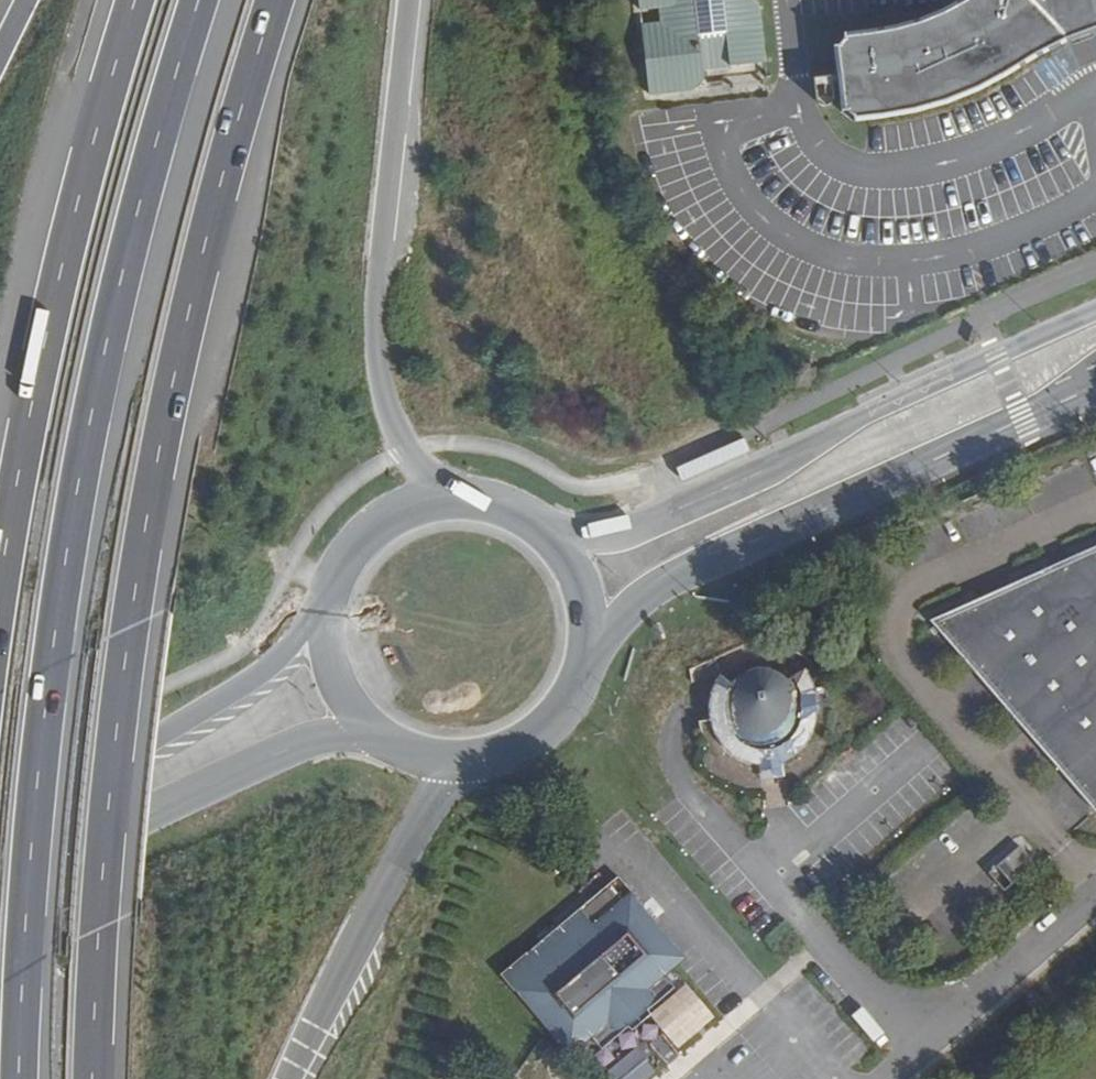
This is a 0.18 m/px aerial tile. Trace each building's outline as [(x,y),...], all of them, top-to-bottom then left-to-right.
[(650,93),(689,90),(697,83),(703,67),(761,62),(755,0),(642,0),(650,93)] [(960,4),(933,17),(899,28),(841,37),(849,127),(888,122),(925,114),(963,100),(1004,79),(1045,55),(1062,45),(1093,34),(1095,33),(1095,0),(965,0),(960,4)] [(931,626),(981,683),(1094,811),(1095,810),(1095,552),(931,626)] [(753,740),(744,755),(752,758),(764,758),(770,774),(782,769),(780,759),(809,736),(813,726),(816,707),(801,706),(793,685),(788,680),(771,672),(761,674),(751,679),(746,684),(741,695),(739,707),(742,719),(753,740)] [(1015,843),(983,870),(1000,889),(1031,862),(1015,843)] [(687,1006),(655,967),(666,957),(675,950),(626,892),(601,914),(595,907),(582,918),(577,913),(504,974),(584,1069),(610,1048),(621,1061),(687,1006)]
